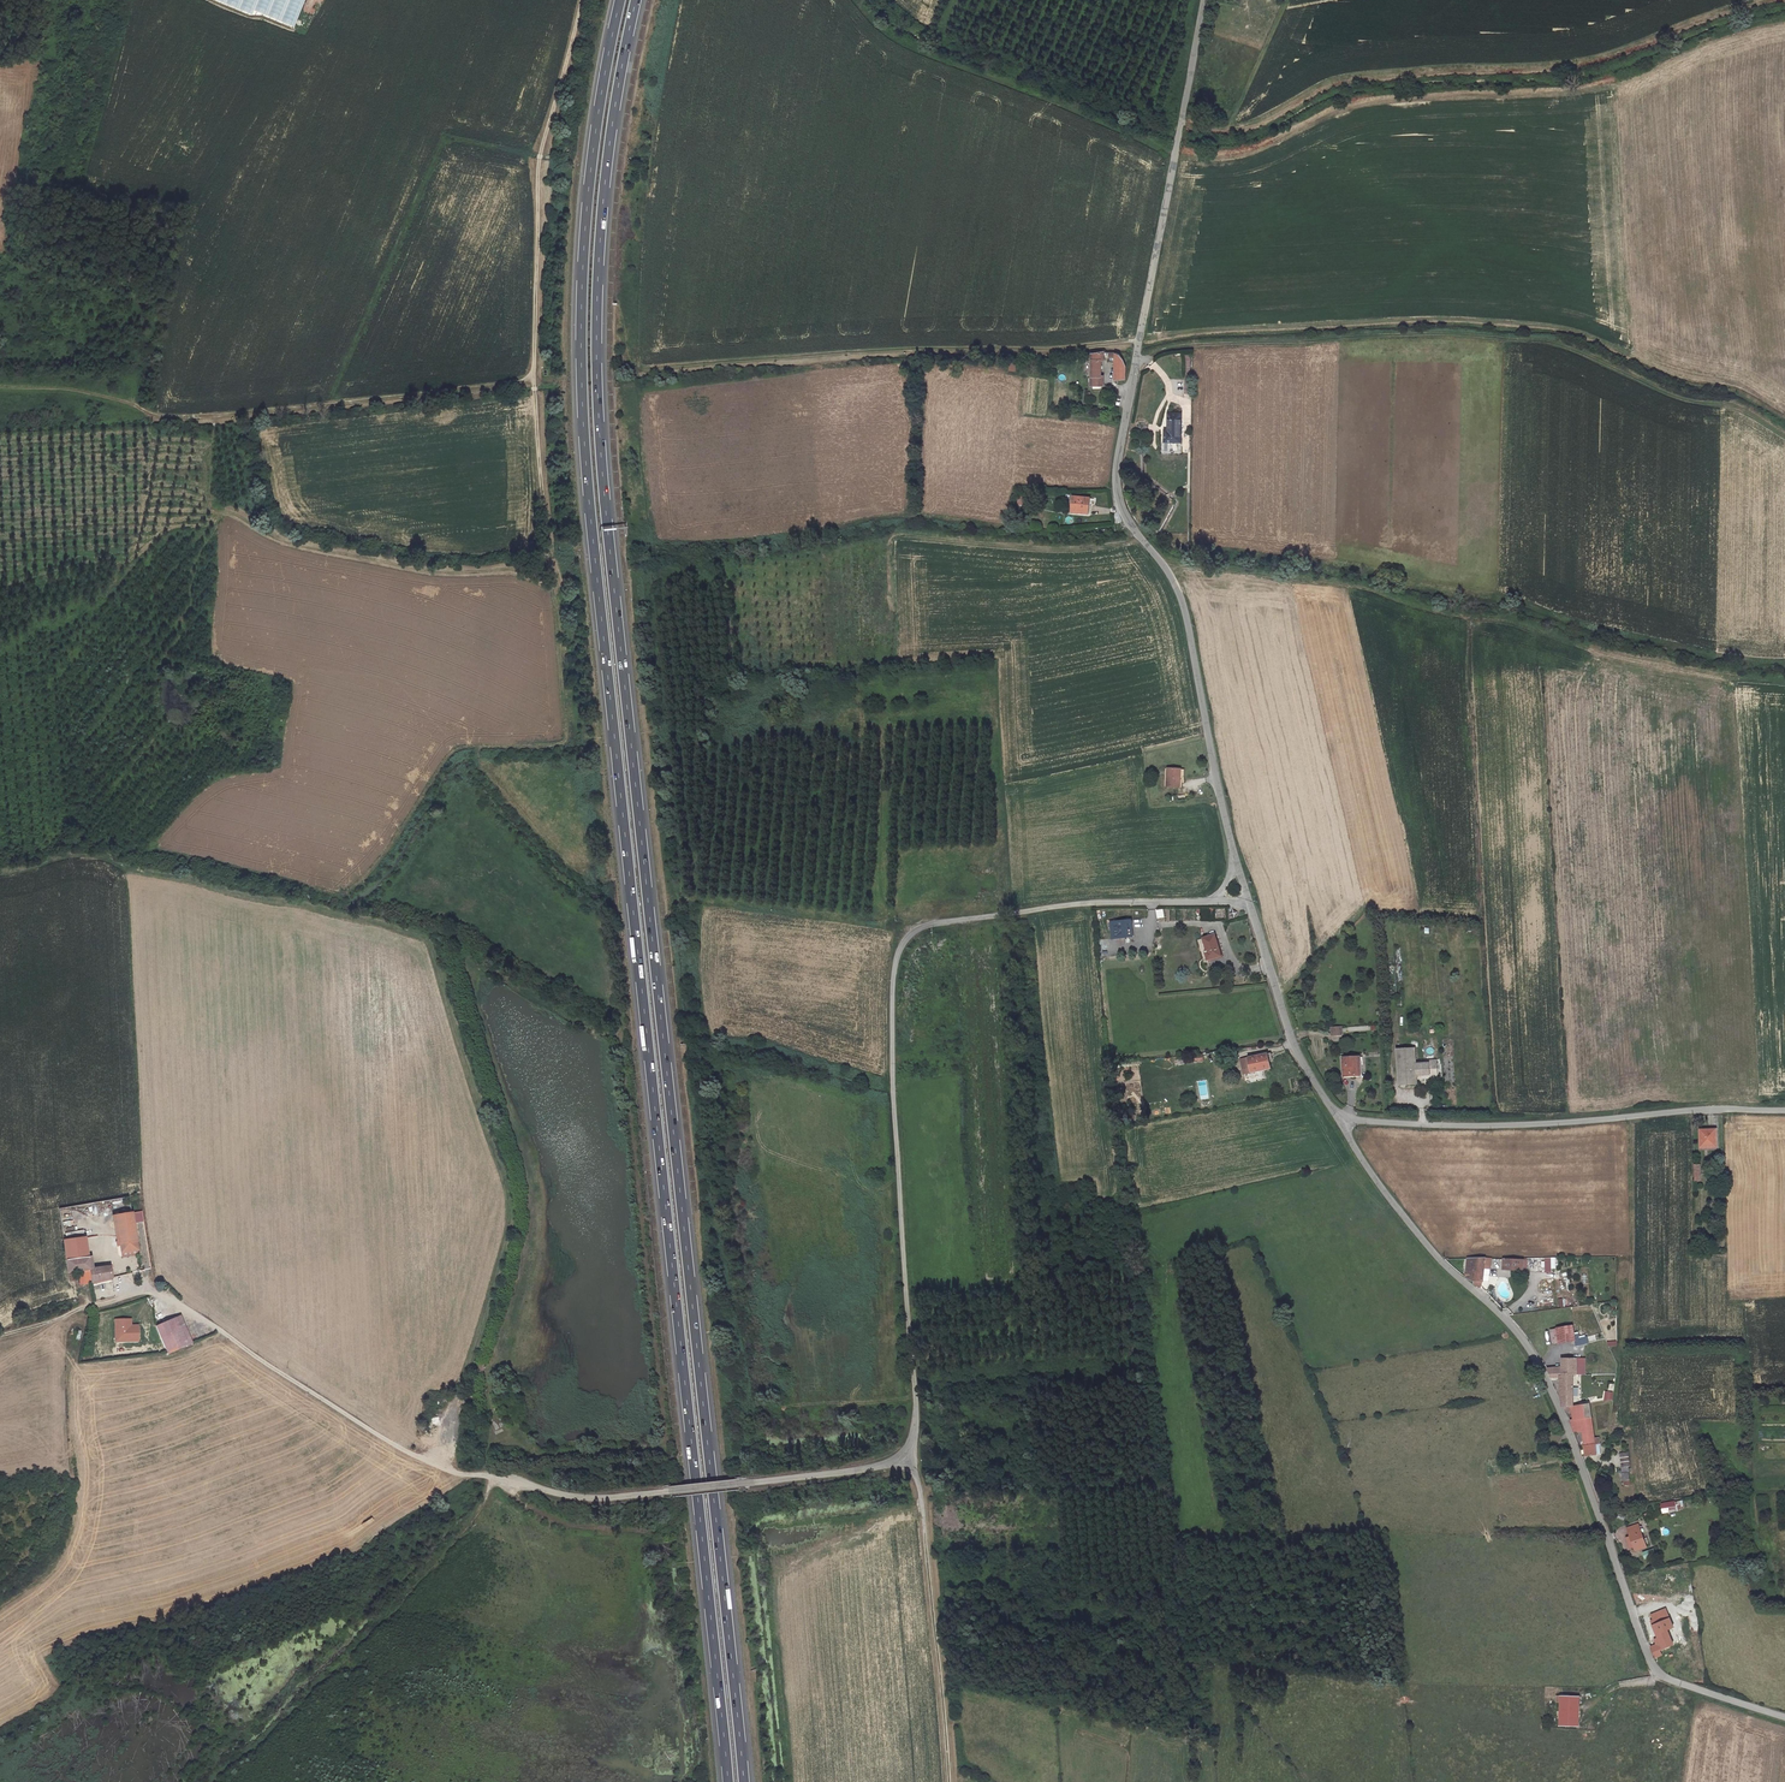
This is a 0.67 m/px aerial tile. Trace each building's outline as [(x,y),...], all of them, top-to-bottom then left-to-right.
[(250,8),(256,11),(257,9),(271,13),(273,8),(280,11),(281,6),(299,12),(303,0),(252,0),(250,8)] [(1109,352),(1109,360),(1115,361),(1114,380),(1126,381),(1125,368),(1123,358),(1120,353),(1113,352),(1109,352)] [(1087,355),(1086,388),(1100,388),(1100,364),(1103,364),(1104,353),(1087,355)] [(1191,355),(1181,355),(1181,360),(1184,360),(1184,376),(1191,376),(1191,355)] [(1009,363),(1009,371),(1017,371),(1017,363),(1009,363)] [(1169,431),(1166,431),(1166,445),(1182,444),(1183,414),(1169,414),(1169,431)] [(1020,498),(1018,508),(1025,509),(1025,504),(1028,504),(1029,499),(1020,498)] [(1072,498),(1071,514),(1089,515),(1090,498),(1072,498)] [(1181,769),(1169,768),(1168,789),(1180,789),(1181,769)] [(1132,920),(1110,922),(1112,938),(1133,937),(1132,920)] [(1215,935),(1202,938),(1208,960),(1221,956),(1215,935)] [(1114,955),(1114,949),(1119,949),(1119,939),(1102,940),(1103,956),(1114,955)] [(1394,1049),(1396,1087),(1416,1085),(1416,1080),(1415,1063),(1414,1048),(1394,1049)] [(1268,1054),(1240,1060),(1244,1074),(1271,1068),(1268,1054)] [(1191,1058),(1193,1068),(1201,1067),(1199,1057),(1191,1058)] [(1360,1059),(1343,1060),(1343,1077),(1361,1077),(1360,1059)] [(1436,1079),(1435,1061),(1415,1063),(1416,1080),(1436,1079)] [(1702,1131),(1702,1150),(1718,1149),(1718,1131),(1702,1131)] [(131,1214),(115,1217),(122,1251),(138,1247),(131,1214)] [(66,1260),(88,1257),(85,1237),(64,1241),(66,1260)] [(91,1270),(90,1269),(88,1257),(66,1260),(68,1273),(78,1272),(91,1270)] [(1491,1258),(1468,1258),(1465,1277),(1472,1284),(1480,1287),(1484,1267),(1490,1267),(1491,1258)] [(1528,1258),(1504,1258),(1503,1269),(1523,1271),(1524,1266),(1527,1266),(1528,1258)] [(111,1271),(110,1266),(90,1269),(91,1270),(78,1272),(80,1283),(91,1282),(91,1283),(110,1278),(111,1271)] [(131,1320),(115,1320),(115,1342),(139,1341),(138,1325),(131,1325),(131,1320)] [(178,1320),(157,1328),(169,1354),(190,1346),(178,1320)] [(1566,1326),(1567,1341),(1581,1341),(1581,1345),(1586,1345),(1586,1337),(1582,1337),(1581,1332),(1577,1331),(1576,1326),(1566,1326)] [(1553,1370),(1548,1370),(1550,1374),(1551,1376),(1562,1377),(1562,1401),(1564,1406),(1573,1406),(1573,1375),(1577,1376),(1578,1359),(1563,1358),(1563,1367),(1554,1366),(1553,1370)] [(1614,1400),(1614,1392),(1605,1392),(1605,1400),(1614,1400)] [(1587,1450),(1598,1448),(1598,1446),(1601,1445),(1600,1437),(1596,1437),(1591,1405),(1573,1406),(1564,1406),(1566,1412),(1573,1412),(1574,1417),(1572,1417),(1575,1431),(1583,1432),(1587,1450)] [(500,1432),(499,1428),(503,1427),(501,1422),(493,1424),(495,1434),(500,1432)] [(1598,1448),(1587,1450),(1588,1456),(1599,1455),(1598,1448)] [(1635,1463),(1635,1449),(1625,1449),(1626,1463),(1635,1463)] [(1682,1507),(1681,1498),(1661,1501),(1662,1507),(1667,1506),(1668,1510),(1682,1507)] [(1636,1522),(1624,1525),(1632,1547),(1643,1543),(1636,1522)] [(1660,1572),(1629,1577),(1631,1587),(1662,1582),(1660,1572)] [(1695,1611),(1692,1611),(1688,1598),(1673,1603),(1678,1621),(1697,1616),(1695,1611)] [(1665,1609),(1652,1614),(1656,1624),(1669,1619),(1665,1609)] [(1645,1618),(1639,1620),(1643,1630),(1649,1628),(1645,1618)] [(1669,1619),(1656,1624),(1652,1626),(1657,1638),(1654,1639),(1656,1645),(1651,1647),(1654,1657),(1660,1654),(1659,1650),(1672,1644),(1666,1630),(1673,1627),(1669,1619)] [(1579,1697),(1559,1696),(1559,1727),(1578,1728),(1579,1697)]
